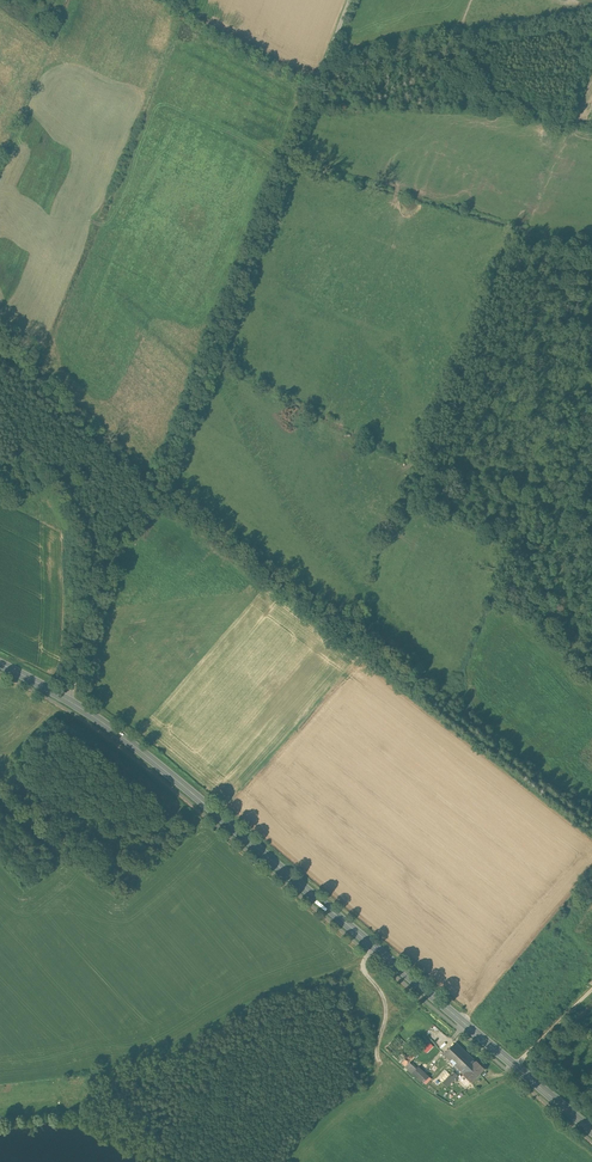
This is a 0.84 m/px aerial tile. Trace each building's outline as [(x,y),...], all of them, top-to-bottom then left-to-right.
[(418,1054),(397,1035),(385,1047),(406,1066),(409,1063),(418,1054)] [(421,1047),(427,1052),(433,1046),(427,1041),(421,1047)] [(474,1059),(456,1042),(444,1054),(462,1071),(466,1067),(466,1068),(474,1059)] [(476,1062),(474,1059),(466,1068),(466,1067),(462,1071),(464,1074),(464,1075),(471,1082),(476,1078),(477,1078),(481,1074),(480,1073),(485,1069),(477,1061),(476,1062)] [(416,1069),(409,1063),(406,1066),(413,1073),(416,1069)] [(416,1069),(413,1073),(420,1081),(427,1074),(419,1067),(416,1069)] [(451,1074),(443,1083),(447,1087),(458,1075),(454,1072),(452,1075),(451,1074)] [(427,1074),(420,1081),(423,1083),(429,1077),(427,1074)]
